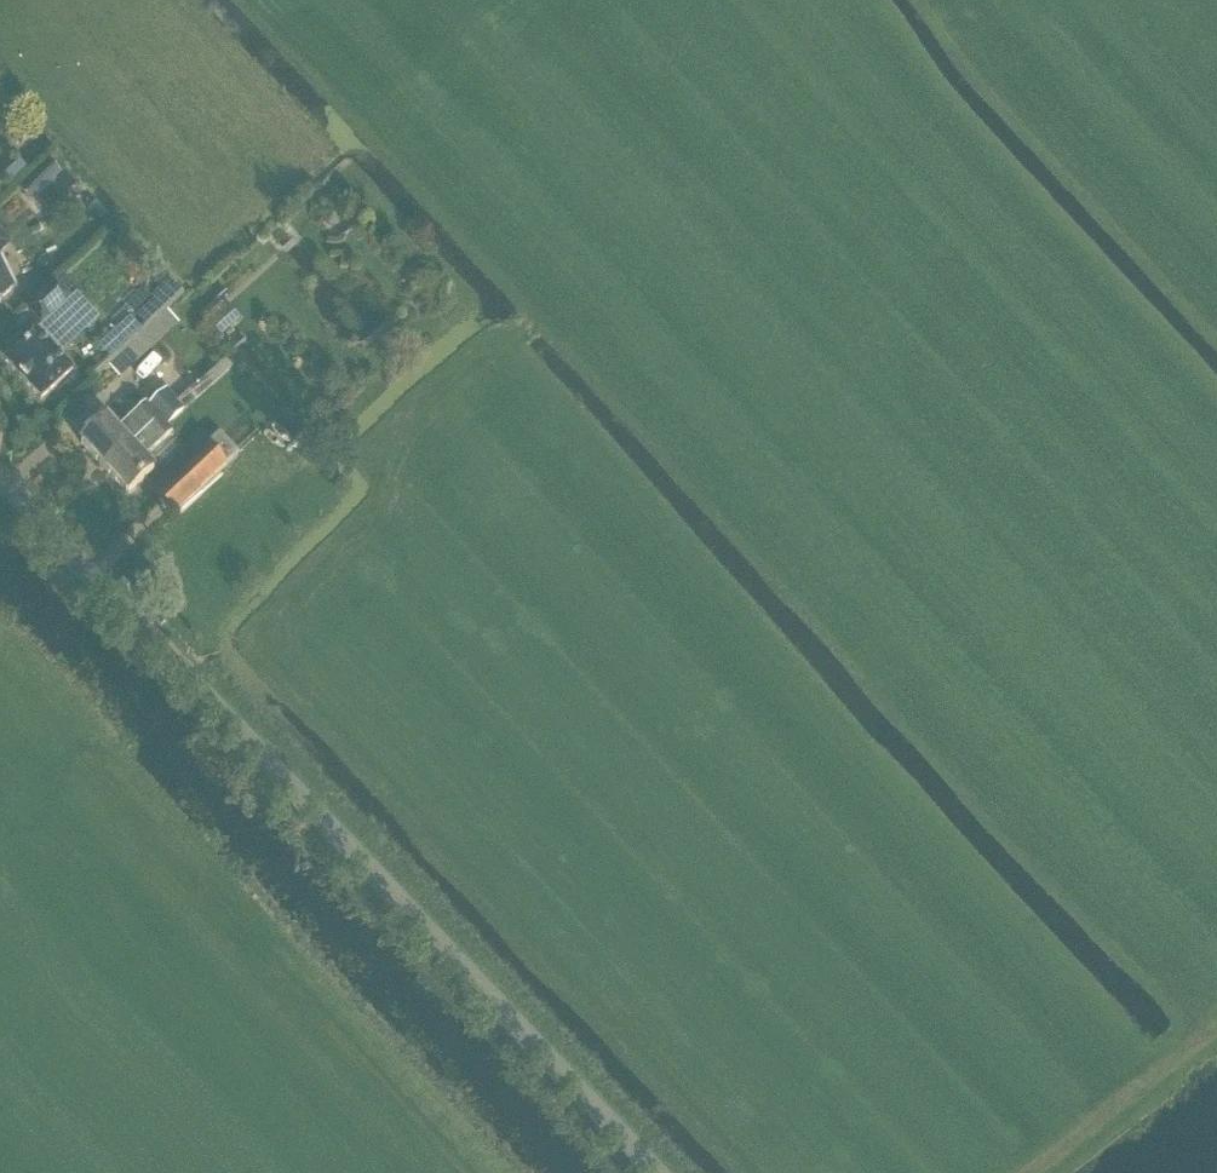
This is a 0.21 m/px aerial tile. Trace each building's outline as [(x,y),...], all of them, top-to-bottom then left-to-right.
[(24,156),(33,165),(45,154),(36,144),(24,156)] [(5,176),(13,184),(28,171),(20,162),(5,176)] [(18,288),(0,268),(0,304),(18,288)] [(154,294),(168,308),(181,295),(167,281),(154,294)] [(42,326),(71,300),(56,283),(27,309),(42,326)] [(200,315),(211,327),(227,311),(217,299),(200,315)] [(41,400),(73,370),(35,329),(3,358),(41,400)] [(225,360),(178,401),(179,402),(177,404),(183,411),(232,368),(225,360)] [(78,427),(102,401),(82,382),(58,408),(78,427)] [(179,402),(178,401),(167,388),(147,405),(118,431),(108,420),(81,444),(105,469),(167,413),(173,420),(183,411),(177,404),(179,402)] [(173,420),(167,413),(105,469),(128,495),(154,471),(144,460),(173,434),(166,426),(173,420)] [(149,489),(173,516),(227,466),(226,464),(238,453),(220,433),(207,444),(203,439),(149,489)]
